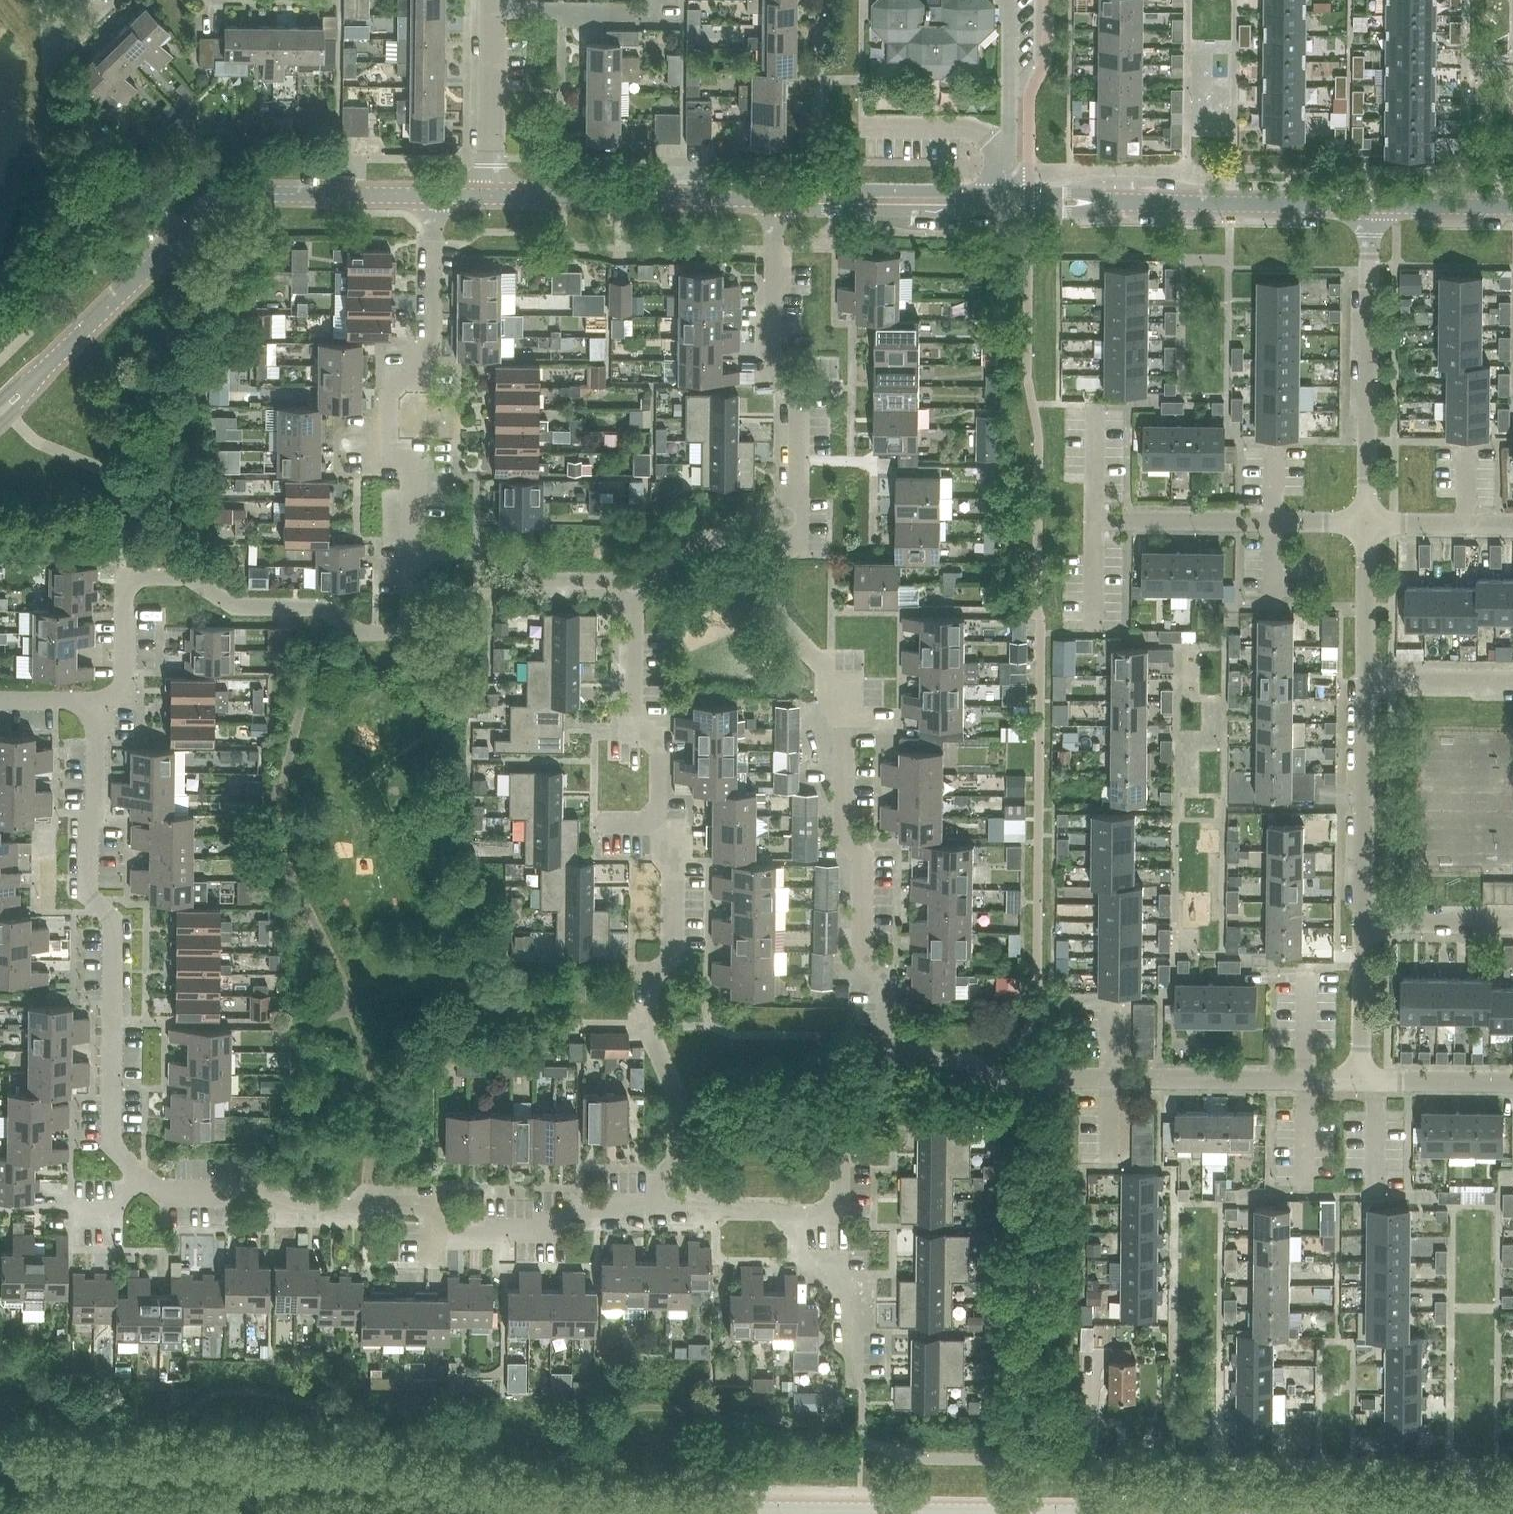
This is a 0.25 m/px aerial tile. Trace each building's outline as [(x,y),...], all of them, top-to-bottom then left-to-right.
[(356,0),(343,0),(343,17),(356,18),(356,0)] [(356,18),(368,18),(368,0),(356,0),(356,18)] [(396,14),(410,14),(443,14),(443,0),(396,0),(396,14)] [(795,0),(747,0),(747,11),(762,11),(761,24),(795,24),(795,0)] [(944,76),(959,62),(979,62),(979,42),(994,27),(994,6),(989,0),(943,0),(943,5),(925,4),(920,0),(878,0),(874,4),(873,26),(888,41),(887,61),(908,61),(922,76),(944,76)] [(1100,12),(1143,12),(1143,0),(1100,0),(1100,12)] [(1303,0),(1268,0),(1268,10),(1303,11),(1303,0)] [(1434,0),(1390,0),(1390,14),(1433,14),(1434,0)] [(1462,0),(1450,0),(1450,8),(1462,9),(1462,0)] [(127,24),(164,62),(171,55),(157,41),(167,31),(144,7),(127,24)] [(687,23),(700,23),(700,9),(687,9),(687,23)] [(1303,36),(1303,11),(1268,10),(1267,35),(1303,36)] [(1143,30),(1143,12),(1100,12),(1100,29),(1143,30)] [(443,38),(443,14),(410,14),(396,14),(397,38),(410,38),(443,38)] [(1433,32),(1433,14),(1390,14),(1390,31),(1433,32)] [(1183,30),(1183,19),(1172,19),(1172,30),(1183,30)] [(1461,32),(1461,21),(1450,21),(1450,32),(1461,32)] [(700,38),(700,23),(687,23),(687,38),(700,38)] [(157,69),(164,62),(127,24),(110,41),(133,65),(143,55),(157,69)] [(795,48),(795,24),(761,24),(761,37),(748,36),(747,48),(795,48)] [(1239,35),(1250,35),(1251,24),(1239,24),(1239,35)] [(212,37),(211,67),(212,67),(228,67),(228,70),(248,70),(249,59),(249,25),(225,25),(224,25),(224,37),(212,37)] [(272,79),(273,26),(249,25),(249,59),(263,59),(263,79),(272,79)] [(297,73),(297,26),(273,26),(272,79),(282,79),(282,72),(297,73)] [(334,68),(334,39),(322,38),(322,26),(297,26),(297,73),(298,73),(298,69),(311,69),(311,68),(334,68)] [(1143,47),(1143,30),(1100,29),(1099,47),(1143,47)] [(637,44),(637,30),(605,30),(605,43),(586,43),(586,68),(638,68),(639,56),(619,56),(619,44),(637,44)] [(1183,41),(1183,30),(1172,30),(1172,42),(1183,41)] [(1433,49),(1433,32),(1390,31),(1390,49),(1433,49)] [(1461,44),(1461,32),(1450,32),(1450,44),(1461,44)] [(1250,47),(1250,35),(1239,35),(1239,46),(1250,47)] [(1303,61),(1303,36),(1267,35),(1267,61),(1303,61)] [(212,37),(200,37),(199,37),(199,66),(211,67),(212,37)] [(442,63),(443,38),(410,38),(397,38),(396,62),(409,62),(442,63)] [(122,75),(133,65),(110,41),(92,58),(130,96),(136,89),(122,75)] [(343,61),(355,62),(356,47),(343,47),(343,61)] [(1143,65),(1143,47),(1099,47),(1099,64),(1143,65)] [(794,73),(795,48),(747,48),(761,49),(761,72),(761,73),(784,73),(794,73)] [(1433,67),(1433,49),(1390,49),(1389,67),(1433,67)] [(680,69),(680,54),(667,54),(667,69),(680,69)] [(1184,55),(1183,55),(1172,54),(1172,65),(1184,65),(1184,55)] [(1353,66),(1365,66),(1365,55),(1353,56),(1353,66)] [(686,71),(699,72),(699,57),(687,57),(686,71)] [(122,103),(130,96),(92,58),(75,75),(105,107),(113,105),(119,99),(122,103)] [(355,76),(355,62),(343,61),(342,76),(355,76)] [(1303,86),(1303,61),(1267,61),(1267,86),(1303,86)] [(409,87),(442,87),(442,63),(409,62),(396,62),(396,75),(409,75),(409,87)] [(1143,82),(1143,65),(1099,64),(1099,82),(1143,82)] [(1183,77),(1184,65),(1172,65),(1172,77),(1183,77)] [(1365,78),(1365,66),(1353,66),(1353,78),(1365,78)] [(1433,85),(1433,67),(1389,67),(1389,84),(1433,85)] [(638,80),(638,68),(586,68),(586,92),(619,92),(619,79),(638,80)] [(680,84),(680,69),(667,69),(667,84),(680,84)] [(699,87),(699,72),(686,71),(686,87),(699,87)] [(738,84),(738,96),(784,97),(784,73),(761,73),(761,72),(751,72),(751,84),(738,84)] [(1347,87),(1347,76),(1336,75),(1336,87),(1347,87)] [(1143,100),(1143,82),(1099,82),(1099,99),(1143,100)] [(1433,102),(1433,85),(1389,84),(1389,102),(1433,102)] [(1302,111),(1303,86),(1267,86),(1267,111),(1302,111)] [(442,111),(442,87),(409,87),(409,99),(396,100),(396,111),(442,111)] [(1347,98),(1347,87),(1336,87),(1336,98),(1347,98)] [(1172,100),(1183,100),(1183,90),(1172,90),(1172,100)] [(1353,101),(1364,102),(1364,91),(1354,91),(1353,101)] [(619,117),(619,92),(586,92),(586,116),(619,117)] [(751,109),(751,121),(784,121),(784,97),(738,96),(737,108),(751,109)] [(1142,117),(1143,100),(1099,99),(1099,117),(1142,117)] [(686,113),(686,142),(698,143),(698,113),(711,113),(711,100),(686,100),(686,113)] [(1183,112),(1183,100),(1172,100),(1171,112),(1183,112)] [(1364,113),(1364,102),(1353,101),(1353,113),(1364,113)] [(1433,120),(1433,102),(1389,102),(1389,119),(1433,120)] [(355,135),(355,106),(342,105),(342,135),(355,135)] [(355,106),(355,135),(367,135),(368,106),(355,106)] [(442,136),(442,111),(396,111),(396,121),(409,122),(409,136),(442,136)] [(1302,137),(1302,111),(1267,111),(1267,137),(1302,137)] [(667,142),(667,113),(654,113),(654,142),(667,142)] [(680,142),(680,113),(667,113),(667,142),(680,142)] [(698,143),(711,143),(711,113),(698,113),(698,143)] [(618,141),(619,117),(586,116),(585,141),(618,141)] [(1142,135),(1142,117),(1099,117),(1099,134),(1142,135)] [(1432,137),(1433,120),(1389,119),(1389,137),(1432,137)] [(784,146),(784,121),(751,121),(751,146),(784,146)] [(1183,125),(1171,125),(1171,135),(1183,135),(1183,125)] [(1364,136),(1364,128),(1364,126),(1353,126),(1353,136),(1364,136)] [(1346,139),(1346,127),(1335,127),(1335,138),(1346,139)] [(1142,153),(1142,135),(1099,134),(1098,153),(1142,153)] [(1183,135),(1171,135),(1171,147),(1183,147),(1183,135)] [(1363,148),(1364,136),(1353,136),(1353,148),(1363,148)] [(1432,156),(1432,137),(1389,137),(1389,155),(1432,156)] [(307,270),(307,259),(308,248),(291,248),(291,270),(307,270)] [(346,248),(333,249),(333,260),(346,261),(346,270),(395,271),(396,260),(390,260),(390,249),(346,248)] [(900,277),(900,255),(839,254),(839,265),(857,266),(857,276),(900,277)] [(1159,278),(1148,278),(1148,268),(1106,267),(1106,286),(1159,286),(1159,278)] [(1177,287),(1177,276),(1177,268),(1166,268),(1165,287),(1177,287)] [(307,292),(307,270),(291,270),(291,292),(307,292)] [(395,282),(395,271),(346,270),(346,292),(390,293),(390,282),(395,282)] [(500,293),(500,270),(456,270),(456,281),(451,281),(451,292),(500,293)] [(567,294),(580,294),(581,272),(551,271),(551,293),(567,293),(567,294)] [(721,285),(721,273),(678,272),(678,295),(739,295),(739,285),(721,285)] [(1433,302),(1434,273),(1403,272),(1402,301),(1433,302)] [(900,298),(900,277),(857,276),(857,287),(839,287),(839,298),(900,298)] [(1439,294),(1482,295),(1482,276),(1439,276),(1439,294)] [(1510,287),(1510,276),(1499,276),(1499,287),(1510,287)] [(1259,281),(1259,308),(1299,308),(1299,282),(1259,281)] [(609,313),(611,313),(629,313),(630,283),(609,283),(609,313)] [(1340,294),(1341,283),(1329,283),(1329,294),(1340,294)] [(1159,287),(1159,286),(1106,286),(1105,303),(1148,304),(1148,287),(1159,287)] [(1177,298),(1177,287),(1165,287),(1165,298),(1177,298)] [(389,303),(390,293),(346,292),(345,314),(395,314),(395,303),(389,303)] [(500,314),(500,293),(451,292),(451,303),(456,303),(456,313),(500,314)] [(1482,312),(1482,295),(1439,294),(1439,312),(1482,312)] [(739,306),(739,295),(678,295),(677,316),(721,317),(721,306),(739,306)] [(900,319),(900,298),(839,298),(839,309),(857,309),(857,320),(856,320),(877,321),(877,320),(899,320),(900,319)] [(297,315),(307,315),(307,302),(297,302),(297,315)] [(1511,313),(1511,302),(1499,302),(1499,313),(1511,313)] [(1148,321),(1148,304),(1105,303),(1105,321),(1148,321)] [(582,319),(599,318),(599,304),(581,305),(582,319)] [(1259,308),(1259,333),(1298,334),(1299,308),(1259,308)] [(1341,321),(1341,309),(1330,309),(1330,321),(1341,321)] [(1177,321),(1177,311),(1166,311),(1166,321),(1177,321)] [(271,335),(271,313),(257,312),(256,335),(271,335)] [(1482,330),(1482,312),(1439,312),(1439,330),(1482,330)] [(499,336),(500,314),(456,313),(456,324),(450,324),(450,335),(499,336)] [(1511,324),(1511,313),(1499,313),(1499,324),(1511,324)] [(395,325),(395,314),(345,314),(345,336),(389,336),(389,325),(395,325)] [(721,328),(721,317),(677,316),(677,338),(739,339),(739,328),(721,328)] [(876,341),(919,342),(919,320),(900,319),(899,320),(877,320),(877,321),(876,341)] [(1148,339),(1148,321),(1105,321),(1105,338),(1148,339)] [(1177,334),(1177,321),(1166,321),(1166,334),(1177,334)] [(1482,347),(1482,330),(1439,330),(1439,347),(1482,347)] [(1259,333),(1258,359),(1298,359),(1298,334),(1259,333)] [(499,358),(499,336),(450,335),(450,346),(456,346),(455,358),(499,358)] [(560,347),(560,336),(550,336),(550,348),(560,347)] [(1510,348),(1510,337),(1499,337),(1499,347),(1510,348)] [(739,349),(739,339),(677,338),(677,360),(720,360),(721,349),(739,349)] [(1148,356),(1148,339),(1105,338),(1105,356),(1148,356)] [(918,363),(919,342),(876,341),(876,363),(918,363)] [(266,365),(266,343),(266,342),(256,342),(256,365),(266,365)] [(361,354),(361,343),(361,342),(317,342),(317,364),(366,364),(366,354),(361,354)] [(1177,357),(1177,347),(1165,346),(1165,356),(1177,357)] [(1243,347),(1233,347),(1232,347),(1232,358),(1243,358),(1243,347)] [(1481,365),(1482,347),(1439,347),(1439,366),(1447,366),(1447,365),(1481,365)] [(1510,360),(1510,348),(1499,347),(1499,360),(1510,360)] [(1148,374),(1148,356),(1105,356),(1105,374),(1148,374)] [(1177,369),(1177,357),(1165,356),(1165,369),(1177,369)] [(1243,369),(1243,358),(1232,358),(1232,369),(1243,369)] [(1258,359),(1258,383),(1298,384),(1298,359),(1258,359)] [(720,371),(720,360),(677,360),(677,382),(738,382),(738,371),(720,371)] [(918,385),(918,363),(876,363),(876,385),(918,385)] [(366,375),(366,364),(317,364),(317,385),(361,386),(361,375),(366,375)] [(538,387),(538,364),(488,364),(488,375),(494,375),(494,386),(538,387)] [(256,376),(257,376),(266,376),(266,365),(256,365),(256,376)] [(1447,383),(1490,383),(1490,365),(1481,365),(1447,365),(1447,366),(1447,383)] [(1510,384),(1510,373),(1499,373),(1499,384),(1510,384)] [(1147,393),(1148,374),(1105,374),(1105,393),(1147,393)] [(986,386),(996,386),(997,375),(987,375),(986,386)] [(1164,393),(1176,393),(1176,382),(1165,382),(1164,393)] [(1258,383),(1258,409),(1298,409),(1298,384),(1258,383)] [(1490,401),(1490,383),(1447,383),(1447,401),(1490,401)] [(1510,396),(1510,384),(1499,384),(1499,396),(1510,396)] [(361,397),(361,386),(317,385),(317,406),(317,407),(320,407),(320,408),(365,408),(366,397),(361,397)] [(918,406),(918,385),(876,385),(876,406),(918,406)] [(538,408),(538,387),(494,386),(494,397),(488,397),(488,408),(538,408)] [(996,398),(996,386),(986,386),(986,398),(996,398)] [(580,398),(580,387),(570,387),(570,398),(580,398)] [(250,394),(250,405),(260,405),(260,394),(250,394)] [(685,417),(738,418),(738,394),(686,394),(685,417)] [(1231,408),(1243,409),(1243,398),(1232,397),(1231,408)] [(1172,412),(1172,401),(1162,401),(1161,412),(1172,412)] [(1184,412),(1184,402),(1184,401),(1172,401),(1172,412),(1184,412)] [(1212,412),(1224,413),(1224,401),(1212,401),(1212,412)] [(1490,419),(1490,401),(1447,401),(1447,419),(1490,419)] [(317,407),(317,406),(276,406),(276,428),(325,429),(325,418),(320,418),(320,408),(320,407),(317,407)] [(917,428),(918,406),(876,406),(875,428),(917,428)] [(537,420),(538,408),(488,408),(488,419),(494,419),(493,429),(547,430),(547,420),(537,420)] [(1243,420),(1243,409),(1231,408),(1231,419),(1243,420)] [(1509,419),(1509,408),(1498,408),(1498,419),(1509,419)] [(1258,435),(1258,436),(1297,436),(1297,435),(1298,409),(1258,409),(1258,435)] [(236,416),(226,416),(216,416),(216,427),(226,427),(236,427),(236,416)] [(977,429),(996,429),(996,416),(977,416),(977,429)] [(738,440),(738,418),(685,417),(685,440),(701,441),(701,440),(738,440)] [(569,430),(579,430),(579,419),(569,419),(569,430)] [(1490,437),(1490,419),(1447,419),(1446,437),(1490,437)] [(1509,430),(1509,419),(1498,419),(1498,430),(1509,430)] [(596,422),(596,435),(612,435),(612,422),(596,422)] [(1145,425),(1145,464),(1172,464),(1172,425),(1145,425)] [(1172,425),(1172,464),(1197,464),(1197,425),(1172,425)] [(1197,425),(1197,464),(1224,465),(1224,445),(1224,425),(1223,425),(1197,425)] [(226,439),(226,427),(216,427),(216,439),(226,439)] [(325,440),(325,429),(276,428),(276,450),(320,450),(320,440),(325,440)] [(656,439),(666,439),(666,428),(656,428),(656,439)] [(917,451),(917,428),(875,428),(875,450),(917,451)] [(552,430),(547,430),(493,429),(493,440),(488,440),(488,451),(537,451),(537,440),(552,440),(552,430)] [(996,450),(996,429),(977,429),(976,450),(996,450)] [(579,441),(579,430),(569,430),(569,441),(579,441)] [(666,451),(666,439),(656,439),(656,451),(666,451)] [(701,463),(753,463),(754,440),(738,440),(701,440),(701,441),(701,463)] [(320,461),(320,450),(276,450),(276,472),(324,472),(325,461),(320,461)] [(537,463),(537,451),(488,451),(487,462),(493,462),(493,473),(537,473),(546,473),(546,463),(537,463)] [(656,462),(655,474),(665,474),(665,462),(656,462)] [(569,474),(579,474),(579,463),(569,463),(569,474)] [(753,486),(753,463),(701,463),(701,486),(753,486)] [(940,497),(940,475),(940,466),(919,465),(919,475),(897,474),(897,496),(940,497)] [(986,467),(986,486),(984,486),(984,497),(994,497),(994,486),(995,486),(996,467),(986,467)] [(245,488),(245,479),(245,477),(235,477),(235,488),(245,488)] [(328,490),(328,479),(284,478),(283,500),(333,501),(333,490),(328,490)] [(542,502),(543,480),(498,479),(498,490),(493,490),(493,501),(542,502)] [(588,502),(598,502),(599,491),(588,491),(588,502)] [(940,518),(940,497),(897,496),(896,518),(940,518)] [(994,509),(994,497),(984,497),(984,509),(994,509)] [(274,523),(283,523),(283,522),(327,522),(327,512),(333,512),(333,501),(283,500),(283,512),(274,512),(274,523)] [(542,524),(542,502),(493,501),(493,512),(498,512),(498,524),(542,524)] [(598,514),(598,502),(588,502),(588,514),(598,514)] [(225,507),(210,508),(210,521),(226,520),(225,507)] [(245,510),(235,510),(235,521),(245,521),(245,510)] [(939,540),(940,518),(896,518),(896,540),(939,540)] [(245,532),(245,521),(235,521),(234,532),(245,532)] [(327,534),(327,522),(283,522),(283,523),(283,544),(316,545),(316,544),(332,544),(332,534),(327,534)] [(984,540),(994,541),(994,529),(984,529),(984,540)] [(939,563),(939,540),(896,540),(896,561),(899,561),(899,562),(939,563)] [(994,552),(994,541),(984,540),(984,552),(994,552)] [(364,555),(364,544),(332,544),(316,544),(316,545),(315,566),(358,566),(358,565),(358,555),(364,555)] [(1430,554),(1430,544),(1419,544),(1419,554),(1430,554)] [(1454,556),(1467,556),(1467,545),(1455,545),(1454,556)] [(1502,556),(1502,545),(1491,545),(1490,556),(1502,556)] [(1144,551),(1143,591),(1170,591),(1171,552),(1144,551)] [(1171,552),(1170,591),(1196,591),(1196,552),(1171,552)] [(1196,552),(1196,591),(1223,592),(1223,552),(1196,552)] [(1430,566),(1430,554),(1419,554),(1419,566),(1430,566)] [(1467,556),(1454,556),(1454,567),(1466,567),(1467,556)] [(1502,568),(1502,556),(1490,556),(1490,567),(1502,568)] [(896,561),(877,561),(856,560),(856,583),(899,583),(899,562),(899,561),(896,561)] [(315,566),(315,588),(358,589),(358,576),(363,576),(364,565),(358,565),(358,566),(315,566)] [(97,578),(97,568),(49,567),(49,589),(92,589),(92,578),(97,578)] [(954,583),(954,572),(944,571),(944,583),(954,583)] [(1495,621),(1495,578),(1477,578),(1477,586),(1477,621),(1478,621),(1495,621)] [(1512,592),(1512,578),(1495,578),(1495,621),(1512,621),(1512,592)] [(899,583),(856,583),(856,605),(919,605),(919,584),(899,583)] [(954,594),(954,583),(944,583),(944,594),(954,594)] [(1424,629),(1424,586),(1406,586),(1405,629),(1424,629)] [(1441,629),(1442,586),(1424,586),(1424,629),(1441,629)] [(1459,629),(1459,586),(1442,586),(1441,629),(1459,629)] [(1477,586),(1459,586),(1459,629),(1478,629),(1478,621),(1477,621),(1477,586)] [(97,589),(92,589),(49,589),(49,610),(49,611),(76,611),(76,612),(92,612),(92,600),(97,600),(97,589)] [(49,611),(49,610),(33,610),(32,632),(94,633),(94,622),(76,622),(76,612),(76,611),(49,611)] [(543,637),(595,637),(595,614),(543,613),(543,637)] [(965,640),(965,618),(903,617),(903,628),(921,629),(921,639),(965,640)] [(1257,645),(1294,645),(1294,619),(1258,619),(1257,645)] [(234,649),(234,628),(234,627),(191,627),(191,639),(186,639),(186,650),(191,650),(191,649),(234,649)] [(1170,641),(1170,630),(1159,630),(1159,641),(1170,641)] [(1170,641),(1182,641),(1182,630),(1170,630),(1170,641)] [(1210,641),(1221,642),(1221,631),(1210,630),(1210,641)] [(94,644),(94,633),(32,632),(32,654),(76,654),(76,644),(94,644)] [(1240,645),(1240,633),(1229,633),(1229,644),(1240,645)] [(595,660),(595,637),(543,637),(543,659),(579,660),(595,660)] [(1075,673),(1075,651),(1092,652),(1093,639),(1075,639),(1054,638),(1053,673),(1075,673)] [(964,661),(965,640),(921,639),(921,650),(903,650),(903,661),(979,662),(979,661),(964,661)] [(1240,655),(1240,645),(1229,644),(1229,655),(1240,655)] [(1293,670),(1294,645),(1257,645),(1257,670),(1293,670)] [(493,658),(503,658),(503,648),(493,648),(493,658)] [(234,672),(234,649),(191,649),(191,650),(191,661),(186,660),(186,671),(234,672)] [(1173,649),(1133,649),(1112,649),(1112,675),(1148,675),(1148,660),(1173,660),(1173,649)] [(76,665),(76,654),(32,654),(32,676),(94,677),(94,666),(76,665)] [(503,670),(503,658),(493,658),(493,671),(503,670)] [(579,660),(543,659),(526,658),(526,682),(579,682),(579,660)] [(979,682),(979,662),(903,661),(903,671),(921,672),(921,682),(964,683),(964,681),(979,682)] [(1293,695),(1293,670),(1257,670),(1257,695),(1293,695)] [(981,674),(982,688),(999,688),(999,674),(981,674)] [(1148,700),(1148,675),(1112,675),(1112,700),(1148,700)] [(214,678),(164,677),(164,689),(170,689),(170,700),(227,700),(228,690),(214,690),(214,678)] [(578,706),(579,682),(526,682),(526,704),(562,705),(562,706),(578,706)] [(964,705),(964,683),(921,682),(921,693),(903,693),(903,704),(964,705)] [(1239,684),(1229,684),(1228,684),(1228,695),(1239,695),(1239,684)] [(262,700),(263,689),(253,688),(252,700),(262,700)] [(1161,700),(1172,700),(1172,689),(1161,690),(1161,700)] [(497,693),(493,693),(487,693),(487,705),(497,705),(497,693)] [(1239,705),(1239,695),(1228,695),(1228,705),(1239,705)] [(1293,721),(1293,695),(1257,695),(1257,720),(1293,721)] [(164,710),(164,721),(214,722),(214,710),(227,711),(227,700),(170,700),(170,710),(164,710)] [(252,711),(262,711),(262,700),(252,700),(252,711)] [(1147,725),(1148,700),(1112,700),(1111,725),(1147,725)] [(1172,712),(1172,700),(1161,700),(1161,712),(1172,712)] [(477,716),(477,704),(467,704),(466,716),(477,716)] [(562,705),(526,704),(509,704),(509,727),(562,728),(562,706),(562,705)] [(964,727),(964,705),(903,704),(903,715),(920,715),(920,727),(938,727),(937,739),(900,738),(900,751),(900,762),(882,762),(882,773),(944,773),(944,740),(964,740),(964,727)] [(736,719),(736,706),(736,705),(692,705),(692,716),(674,716),(674,726),(736,727),(744,727),(744,719),(736,719)] [(798,728),(798,706),(778,706),(778,728),(798,728)] [(1293,746),(1293,721),(1257,720),(1256,746),(1293,746)] [(213,744),(214,722),(164,721),(164,732),(170,732),(170,743),(213,744)] [(250,735),(262,734),(267,734),(267,722),(250,722),(250,735)] [(1325,733),(1336,733),(1336,722),(1325,722),(1325,733)] [(1147,751),(1147,725),(1111,725),(1111,751),(1147,751)] [(744,727),(736,727),(674,726),(674,738),(692,738),(692,748),(735,749),(736,736),(744,736),(744,727)] [(509,751),(562,752),(562,728),(509,727),(509,739),(494,740),(495,751),(509,751)] [(798,750),(798,728),(778,728),(778,750),(798,750)] [(35,736),(0,736),(0,758),(52,758),(53,748),(35,748),(35,736)] [(1172,751),(1172,740),(1161,740),(1161,751),(1172,751)] [(1292,771),(1293,746),(1256,746),(1256,771),(1292,771)] [(1325,758),(1336,758),(1336,747),(1325,747),(1325,758)] [(735,770),(735,749),(692,748),(692,759),(674,759),(674,770),(735,770)] [(173,772),(174,750),(125,749),(124,761),(130,761),(130,772),(173,772)] [(220,761),(230,761),(230,750),(220,750),(220,761)] [(1147,776),(1147,751),(1111,751),(1111,776),(1147,776)] [(1172,763),(1172,751),(1161,751),(1160,763),(1172,763)] [(52,758),(0,758),(0,780),(35,780),(35,769),(52,769),(52,758)] [(735,792),(735,770),(674,770),(674,781),(691,781),(691,792),(706,792),(735,792)] [(509,794),(561,794),(562,771),(509,771),(509,794)] [(797,793),(798,772),(778,771),(777,793),(797,793)] [(1256,771),(1256,797),(1292,798),(1314,798),(1314,772),(1292,771),(1256,771)] [(173,793),(173,772),(130,772),(129,782),(112,782),(112,793),(173,793)] [(1324,784),(1336,784),(1336,772),(1325,772),(1324,784)] [(943,795),(944,773),(882,773),(882,784),(900,784),(900,794),(943,795)] [(1147,802),(1147,776),(1111,776),(1111,802),(1147,802)] [(35,780),(0,780),(0,801),(52,802),(52,791),(35,791),(35,780)] [(1172,802),(1172,791),(1160,791),(1160,802),(1172,802)] [(711,813),(755,814),(755,800),(764,801),(764,792),(735,792),(706,792),(706,803),(711,803),(711,813)] [(173,814),(173,793),(112,793),(112,804),(129,804),(129,815),(149,815),(173,814)] [(561,817),(561,794),(509,794),(508,818),(525,818),(525,817),(561,817)] [(817,815),(817,794),(796,794),(796,814),(817,815)] [(943,817),(943,795),(900,794),(900,805),(882,805),(882,816),(943,817)] [(52,802),(0,801),(0,824),(34,824),(35,813),(52,813),(52,802)] [(472,817),(481,817),(481,806),(472,806),(472,817)] [(755,836),(755,814),(711,813),(711,824),(705,824),(705,835),(755,836)] [(1069,826),(1068,814),(1058,813),(1058,826),(1069,826)] [(131,836),(192,836),(193,815),(173,814),(149,815),(149,825),(131,825),(131,836)] [(817,815),(796,814),(795,814),(795,837),(816,837),(817,815)] [(1135,833),(1135,815),(1092,814),(1092,832),(1135,833)] [(943,839),(943,817),(882,816),(881,827),(899,827),(899,838),(943,839)] [(481,828),(481,817),(472,817),(472,828),(481,828)] [(525,840),(577,841),(577,817),(561,817),(525,817),(525,818),(525,840)] [(1267,851),(1303,851),(1303,824),(1267,824),(1267,851)] [(1,829),(0,829),(0,852),(18,852),(18,841),(1,841),(1,829)] [(1135,851),(1135,833),(1092,832),(1092,850),(1135,851)] [(754,858),(755,836),(705,835),(705,847),(710,847),(710,858),(754,858)] [(192,858),(192,836),(131,836),(131,847),(149,847),(149,858),(192,858)] [(817,837),(816,837),(795,837),(795,859),(816,859),(817,837)] [(1057,850),(1069,850),(1069,839),(1057,839),(1057,850)] [(1227,850),(1238,850),(1238,839),(1227,839),(1227,850)] [(577,863),(577,841),(525,840),(524,864),(540,864),(541,863),(577,863)] [(973,867),(974,845),(912,844),(912,856),(930,856),(930,867),(973,867)] [(1057,850),(1057,861),(1069,861),(1069,850),(1057,850)] [(1134,868),(1135,851),(1092,850),(1091,868),(1134,868)] [(1238,862),(1238,850),(1227,850),(1227,862),(1238,862)] [(465,863),(475,863),(475,851),(465,851),(465,863)] [(1303,876),(1303,851),(1267,851),(1267,876),(1303,876)] [(18,852),(0,852),(0,873),(1,873),(1,872),(1,862),(18,862),(18,852)] [(192,880),(192,858),(149,858),(148,868),(131,868),(130,879),(192,880)] [(505,874),(509,874),(515,874),(515,863),(505,863),(505,874)] [(593,863),(589,863),(577,863),(541,863),(540,864),(540,886),(593,886),(593,863)] [(774,886),(774,864),(730,864),(730,875),(713,875),(713,886),(774,886)] [(837,887),(837,866),(817,865),(817,887),(837,887)] [(973,889),(973,867),(930,867),(930,877),(912,877),(911,888),(973,889)] [(1134,885),(1134,868),(1091,868),(1091,886),(1099,886),(1100,885),(1134,885)] [(1160,879),(1171,880),(1171,868),(1160,868),(1160,879)] [(15,894),(15,883),(20,883),(20,873),(1,872),(1,873),(0,873),(0,894),(15,895),(15,894)] [(1302,901),(1303,876),(1267,876),(1266,901),(1302,901)] [(207,880),(192,880),(130,879),(130,889),(148,890),(147,901),(191,902),(206,902),(207,880)] [(1494,903),(1494,881),(1483,881),(1482,903),(1494,903)] [(1505,903),(1506,881),(1494,881),(1494,903),(1505,903)] [(1142,904),(1142,885),(1134,885),(1100,885),(1099,886),(1099,903),(1142,904)] [(592,908),(593,886),(540,886),(540,909),(556,909),(593,909),(592,908)] [(774,908),(774,886),(713,886),(712,896),(730,897),(729,908),(774,908)] [(837,909),(837,887),(817,887),(817,908),(837,909)] [(973,910),(973,889),(911,888),(911,899),(929,899),(929,910),(973,910)] [(1238,889),(1227,889),(1226,900),(1238,900),(1238,889)] [(15,915),(15,905),(20,905),(20,894),(15,894),(15,895),(0,894),(0,916),(14,916),(15,915)] [(1170,905),(1170,894),(1159,894),(1159,904),(1170,905)] [(510,908),(521,909),(521,897),(510,897),(510,908)] [(1237,911),(1238,900),(1226,900),(1226,911),(1237,911)] [(1302,926),(1302,901),(1266,901),(1266,926),(1302,926)] [(1142,922),(1142,904),(1099,903),(1099,921),(1142,922)] [(1170,905),(1159,904),(1159,916),(1171,917),(1170,905)] [(219,908),(170,907),(170,918),(176,919),(175,930),(231,930),(231,920),(219,920),(219,908)] [(521,920),(521,909),(510,908),(511,920),(521,920)] [(556,932),(608,932),(608,909),(592,908),(593,909),(556,909),(556,932)] [(773,930),(774,908),(729,908),(729,918),(712,918),(712,929),(773,930)] [(836,931),(837,909),(817,908),(816,930),(836,931)] [(972,932),(973,910),(929,910),(929,920),(911,920),(911,931),(972,932)] [(47,938),(47,927),(29,927),(30,916),(15,915),(14,916),(0,916),(0,938),(47,938)] [(268,930),(268,919),(258,919),(257,930),(268,930)] [(1142,939),(1142,922),(1099,921),(1099,939),(1142,939)] [(1302,953),(1302,926),(1266,926),(1266,952),(1302,953)] [(773,951),(773,930),(712,929),(712,939),(729,940),(729,951),(773,951)] [(1170,929),(1159,929),(1159,939),(1170,940),(1170,929)] [(170,940),(170,951),(219,952),(219,940),(231,941),(231,930),(175,930),(175,940),(170,940)] [(268,942),(268,930),(257,930),(257,942),(268,942)] [(836,952),(836,931),(816,930),(816,952),(832,952),(836,952)] [(972,954),(972,932),(911,931),(911,942),(929,942),(928,952),(929,953),(956,953),(972,954)] [(608,955),(608,932),(556,932),(556,955),(608,955)] [(532,949),(532,945),(533,934),(525,934),(525,935),(515,935),(514,947),(525,947),(525,949),(532,949)] [(47,938),(0,938),(0,959),(30,960),(30,949),(47,949),(47,938)] [(1142,957),(1142,939),(1099,939),(1099,957),(1142,957)] [(1170,952),(1170,940),(1159,939),(1159,951),(1170,952)] [(1237,940),(1227,940),(1226,940),(1226,952),(1237,952),(1237,940)] [(1504,945),(1504,956),(1512,956),(1512,945),(1504,945)] [(219,952),(170,951),(170,962),(175,962),(175,973),(219,973),(219,974),(231,974),(231,964),(219,963),(219,952)] [(773,973),(773,951),(729,951),(729,961),(711,961),(711,972),(773,973)] [(832,952),(816,952),(812,952),(811,974),(831,974),(832,952)] [(929,953),(928,952),(913,952),(913,964),(907,964),(907,975),(912,975),(913,975),(955,975),(956,953),(929,953)] [(1512,968),(1512,956),(1504,956),(1504,968),(1512,968)] [(1141,975),(1142,957),(1099,957),(1099,974),(1141,975)] [(30,960),(0,959),(0,982),(47,982),(47,971),(30,971),(30,960)] [(1188,970),(1188,961),(1188,959),(1177,959),(1177,970),(1188,970)] [(1229,971),(1229,960),(1218,960),(1217,971),(1229,971)] [(1229,971),(1240,971),(1240,960),(1229,960),(1229,971)] [(1170,975),(1170,964),(1158,964),(1158,975),(1170,975)] [(772,995),(773,973),(711,972),(711,983),(729,983),(728,995),(772,995)] [(219,974),(219,973),(175,973),(175,984),(170,984),(170,995),(219,995),(219,974)] [(831,989),(831,974),(811,974),(811,988),(831,989)] [(1141,993),(1141,975),(1099,974),(1098,993),(1141,993)] [(907,986),(907,996),(955,997),(955,984),(967,984),(967,976),(955,975),(913,975),(912,975),(912,986),(907,986)] [(1158,986),(1159,986),(1169,986),(1170,975),(1158,975),(1158,986)] [(1420,1021),(1420,978),(1401,978),(1401,1021),(1420,1021)] [(1437,1021),(1438,978),(1420,978),(1420,1021),(1437,1021)] [(1455,1021),(1455,978),(1438,978),(1437,1021),(1455,1021)] [(1473,1022),(1473,979),(1455,978),(1455,1021),(1473,1022)] [(1491,1022),(1491,987),(1492,979),(1473,979),(1473,1022),(1490,1022),(1491,1022)] [(1176,1004),(1176,1023),(1202,1023),(1203,984),(1178,983),(1176,983),(1176,1004)] [(1203,984),(1202,1023),(1228,1023),(1229,984),(1203,984)] [(1229,984),(1228,1023),(1255,1024),(1255,984),(1229,984)] [(1509,1030),(1509,987),(1491,987),(1491,1022),(1490,1022),(1490,1030),(1509,1030)] [(267,994),(249,994),(250,1017),(257,1017),(267,1017),(270,1017),(270,994),(267,994)] [(218,1017),(219,995),(170,995),(169,1005),(175,1005),(175,1016),(218,1017)] [(1133,1014),(1154,1015),(1154,1004),(1133,1003),(1133,1014)] [(72,1018),(72,1007),(28,1006),(28,1028),(89,1029),(89,1018),(72,1018)] [(1154,1025),(1154,1015),(1133,1014),(1133,1025),(1154,1025)] [(1154,1036),(1154,1025),(1133,1025),(1133,1036),(1154,1036)] [(89,1040),(89,1029),(28,1028),(28,1050),(71,1050),(71,1040),(89,1040)] [(231,1051),(231,1029),(169,1028),(169,1039),(187,1039),(187,1051),(231,1051)] [(605,1055),(605,1032),(590,1031),(589,1055),(605,1055)] [(627,1055),(627,1032),(605,1032),(605,1055),(627,1055)] [(1154,1047),(1154,1036),(1133,1036),(1133,1047),(1154,1047)] [(583,1059),(583,1041),(569,1040),(569,1059),(583,1059)] [(1154,1058),(1154,1047),(1133,1047),(1133,1058),(1154,1058)] [(71,1061),(71,1050),(28,1050),(27,1072),(89,1072),(89,1062),(71,1061)] [(230,1073),(231,1051),(187,1051),(187,1061),(169,1061),(169,1072),(230,1073)] [(1412,1062),(1412,1051),(1401,1051),(1401,1062),(1412,1062)] [(1431,1063),(1431,1062),(1431,1051),(1419,1051),(1419,1062),(1431,1063)] [(1448,1063),(1448,1062),(1448,1051),(1437,1051),(1437,1062),(1448,1063)] [(1454,1063),(1465,1063),(1466,1052),(1455,1051),(1454,1063)] [(1472,1062),(1483,1063),(1483,1051),(1472,1052),(1472,1062)] [(468,1064),(467,1064),(456,1064),(456,1074),(468,1074),(468,1064)] [(479,1074),(479,1064),(468,1064),(468,1074),(479,1074)] [(511,1074),(512,1064),(500,1064),(499,1074),(511,1074)] [(523,1074),(523,1064),(512,1064),(511,1074),(523,1074)] [(555,1075),(555,1065),(543,1064),(543,1074),(555,1075)] [(566,1075),(566,1066),(566,1065),(555,1065),(555,1075),(566,1075)] [(88,1083),(89,1072),(27,1072),(27,1093),(51,1093),(51,1094),(71,1094),(71,1083),(88,1083)] [(230,1095),(230,1073),(169,1072),(169,1083),(187,1083),(187,1093),(187,1094),(214,1095),(230,1095)] [(51,1093),(27,1093),(7,1092),(7,1115),(68,1115),(68,1104),(51,1104),(51,1094),(51,1093)] [(187,1094),(187,1093),(171,1093),(171,1105),(166,1105),(166,1116),(171,1116),(214,1116),(214,1095),(187,1094)] [(604,1137),(605,1093),(582,1093),(582,1137),(604,1137)] [(605,1093),(604,1137),(626,1137),(627,1093),(605,1093)] [(1153,1122),(1153,1111),(1132,1111),(1132,1121),(1153,1122)] [(1202,1157),(1202,1112),(1176,1111),(1176,1147),(1192,1148),(1192,1157),(1202,1157)] [(467,1156),(467,1112),(445,1112),(445,1156),(467,1156)] [(489,1156),(489,1112),(467,1112),(467,1156),(489,1156)] [(510,1156),(511,1112),(489,1112),(489,1156),(510,1156)] [(532,1156),(533,1112),(511,1112),(510,1156),(532,1156)] [(554,1157),(554,1112),(533,1112),(532,1156),(554,1157)] [(576,1157),(576,1113),(554,1112),(554,1157),(576,1157)] [(1227,1157),(1227,1112),(1202,1112),(1202,1157),(1203,1148),(1217,1148),(1217,1157),(1227,1157)] [(1254,1155),(1254,1148),(1254,1112),(1227,1112),(1227,1157),(1228,1157),(1227,1148),(1242,1148),(1243,1155),(1254,1155)] [(1424,1112),(1423,1152),(1450,1152),(1450,1113),(1424,1112)] [(1450,1113),(1450,1152),(1475,1152),(1476,1113),(1450,1113)] [(1476,1113),(1475,1152),(1502,1153),(1502,1113),(1476,1113)] [(68,1126),(68,1115),(7,1115),(7,1136),(51,1137),(51,1126),(68,1126)] [(213,1138),(214,1116),(171,1116),(171,1127),(166,1127),(166,1138),(213,1138)] [(1153,1132),(1153,1122),(1132,1121),(1132,1132),(1153,1132)] [(970,1153),(970,1130),(970,1129),(918,1129),(918,1152),(970,1153)] [(1153,1143),(1153,1132),(1132,1132),(1132,1143),(1153,1143)] [(50,1147),(51,1137),(7,1136),(7,1157),(39,1159),(68,1159),(68,1147),(50,1147)] [(1153,1154),(1153,1143),(1132,1143),(1132,1154),(1153,1154)] [(970,1176),(970,1153),(918,1152),(918,1174),(918,1175),(953,1176),(970,1176)] [(1153,1164),(1153,1154),(1132,1154),(1132,1164),(1153,1164)] [(7,1157),(0,1157),(0,1179),(35,1180),(34,1179),(34,1168),(39,1168),(39,1159),(7,1157)] [(994,1177),(994,1165),(984,1165),(984,1177),(994,1177)] [(918,1175),(918,1174),(901,1174),(901,1198),(953,1198),(953,1176),(918,1175)] [(1163,1188),(1163,1175),(1123,1174),(1122,1204),(1158,1204),(1158,1188),(1163,1188)] [(984,1188),(984,1177),(974,1176),(974,1188),(984,1188)] [(1215,1200),(1226,1200),(1226,1178),(1215,1178),(1215,1200)] [(1238,1189),(1227,1189),(1227,1178),(1226,1178),(1226,1200),(1238,1200),(1238,1189)] [(34,1179),(35,1180),(0,1179),(0,1201),(34,1202),(34,1190),(39,1190),(39,1179),(34,1179)] [(1189,1189),(1179,1189),(1178,1189),(1178,1200),(1189,1200),(1189,1189)] [(1450,1203),(1450,1192),(1439,1192),(1438,1202),(1450,1203)] [(1461,1203),(1461,1202),(1461,1192),(1450,1192),(1450,1203),(1461,1203)] [(1485,1203),(1496,1203),(1496,1192),(1485,1192),(1485,1203)] [(1512,1205),(1512,1194),(1504,1194),(1504,1205),(1512,1205)] [(953,1221),(953,1198),(901,1198),(901,1220),(953,1221)] [(1163,1204),(1158,1204),(1122,1204),(1122,1232),(1157,1233),(1158,1217),(1163,1217),(1163,1204)] [(1504,1205),(1504,1216),(1512,1216),(1512,1205),(1504,1205)] [(1236,1219),(1237,1208),(1225,1208),(1225,1219),(1236,1219)] [(1291,1235),(1291,1209),(1254,1209),(1254,1234),(1291,1235)] [(1370,1209),(1369,1236),(1409,1236),(1409,1210),(1409,1209),(1376,1209),(1370,1209)] [(1436,1221),(1447,1221),(1447,1210),(1436,1210),(1436,1221)] [(318,1308),(318,1275),(318,1264),(307,1264),(307,1231),(298,1231),(298,1246),(297,1246),(296,1308),(317,1308),(318,1308)] [(1163,1233),(1157,1233),(1122,1232),(1122,1260),(1157,1261),(1157,1245),(1162,1245),(1163,1233)] [(917,1256),(969,1257),(969,1233),(917,1233),(917,1256)] [(4,1306),(23,1306),(24,1234),(13,1234),(13,1251),(1,1251),(1,1302),(4,1306)] [(34,1251),(34,1234),(24,1234),(23,1306),(24,1306),(24,1308),(44,1308),(44,1295),(44,1251),(34,1251)] [(44,1295),(66,1295),(67,1234),(55,1234),(55,1251),(44,1251),(44,1295)] [(1290,1260),(1291,1235),(1254,1234),(1254,1260),(1290,1260)] [(1369,1236),(1369,1261),(1409,1262),(1409,1236),(1369,1236)] [(710,1288),(710,1245),(698,1245),(698,1240),(687,1240),(687,1261),(688,1288),(710,1288)] [(600,1304),(600,1309),(601,1309),(607,1315),(616,1315),(622,1310),(623,1310),(623,1304),(623,1242),(612,1242),(612,1260),(601,1260),(601,1272),(600,1304)] [(644,1317),(644,1304),(645,1260),(634,1260),(634,1243),(623,1242),(623,1304),(623,1317),(644,1317)] [(666,1304),(667,1243),(656,1243),(655,1260),(645,1260),(644,1304),(666,1304)] [(688,1288),(687,1261),(677,1261),(677,1243),(667,1243),(666,1304),(688,1305),(688,1288)] [(1512,1255),(1512,1244),(1503,1244),(1503,1255),(1512,1255)] [(246,1307),(247,1246),(236,1246),(236,1263),(224,1263),(224,1280),(225,1280),(225,1307),(246,1307)] [(246,1307),(268,1307),(268,1264),(257,1263),(257,1246),(247,1246),(246,1307)] [(296,1308),(297,1246),(286,1246),(286,1264),(274,1263),(274,1307),(296,1308)] [(1226,1259),(1238,1259),(1238,1249),(1226,1248),(1226,1259)] [(1447,1262),(1447,1250),(1436,1250),(1436,1262),(1447,1262)] [(1503,1255),(1503,1266),(1512,1266),(1512,1255),(1503,1255)] [(969,1280),(969,1257),(917,1256),(917,1278),(917,1279),(952,1280),(969,1280)] [(1237,1271),(1238,1259),(1226,1259),(1225,1271),(1237,1271)] [(1162,1261),(1157,1261),(1122,1260),(1122,1289),(1157,1289),(1157,1274),(1162,1274),(1162,1261)] [(1290,1285),(1290,1260),(1254,1260),(1254,1285),(1290,1285)] [(1369,1261),(1369,1286),(1408,1287),(1409,1262),(1369,1261)] [(1448,1273),(1447,1262),(1436,1262),(1436,1273),(1448,1273)] [(728,1334),(751,1334),(752,1266),(740,1266),(740,1290),(729,1290),(728,1334)] [(762,1273),(752,1273),(752,1266),(751,1334),(773,1334),(773,1291),(761,1291),(762,1273)] [(999,1269),(993,1269),(988,1269),(988,1280),(998,1280),(999,1269)] [(529,1332),(529,1271),(518,1271),(518,1288),(507,1288),(506,1332),(529,1332)] [(540,1289),(540,1272),(540,1271),(529,1271),(529,1332),(551,1333),(551,1289),(540,1289)] [(572,1333),(573,1271),(562,1271),(562,1289),(551,1289),(551,1333),(572,1333)] [(583,1289),(583,1272),(583,1271),(573,1271),(572,1333),(594,1333),(595,1289),(583,1289)] [(95,1278),(94,1277),(83,1277),(83,1272),(73,1272),(72,1321),(95,1321),(95,1278)] [(116,1321),(117,1294),(117,1278),(105,1278),(105,1272),(94,1272),(94,1277),(95,1278),(95,1321),(116,1321)] [(203,1280),(202,1279),(191,1279),(191,1273),(181,1273),(181,1277),(182,1277),(182,1322),(203,1322),(203,1280)] [(795,1273),(785,1273),(784,1291),(773,1291),(773,1334),(793,1334),(794,1334),(795,1302),(795,1273)] [(225,1280),(224,1280),(213,1280),(213,1274),(202,1274),(202,1279),(203,1280),(203,1322),(225,1322),(225,1307),(225,1280)] [(340,1281),(339,1281),(328,1280),(328,1275),(318,1275),(318,1308),(317,1308),(317,1323),(340,1324),(340,1281)] [(361,1324),(362,1296),(362,1281),(350,1281),(350,1275),(339,1275),(339,1281),(340,1281),(340,1324),(360,1324),(361,1324)] [(137,1338),(138,1276),(127,1276),(127,1294),(117,1294),(116,1321),(116,1337),(137,1338)] [(159,1338),(159,1294),(149,1294),(149,1276),(138,1276),(137,1338),(159,1338)] [(182,1277),(181,1277),(170,1276),(170,1294),(159,1294),(159,1338),(161,1338),(160,1347),(181,1347),(182,1322),(182,1277)] [(470,1282),(469,1282),(458,1282),(458,1277),(447,1276),(447,1297),(448,1325),(469,1325),(470,1282)] [(470,1282),(469,1325),(491,1325),(491,1282),(479,1282),(479,1277),(469,1277),(469,1282),(470,1282)] [(917,1279),(917,1278),(900,1278),(900,1302),(952,1302),(952,1280),(917,1279)] [(1326,1291),(1326,1279),(1309,1279),(1308,1291),(1326,1291)] [(978,1291),(988,1291),(988,1280),(978,1280),(978,1291)] [(1290,1311),(1290,1285),(1254,1285),(1254,1310),(1290,1311)] [(1369,1286),(1369,1312),(1408,1312),(1408,1287),(1369,1286)] [(1162,1289),(1157,1289),(1122,1289),(1121,1318),(1157,1319),(1157,1302),(1162,1302),(1162,1289)] [(382,1341),(383,1291),(372,1291),(372,1297),(362,1296),(361,1324),(360,1324),(360,1340),(382,1341)] [(404,1341),(405,1297),(394,1297),(394,1291),(383,1291),(382,1341),(404,1341)] [(426,1341),(426,1291),(415,1291),(415,1297),(405,1297),(404,1341),(426,1341)] [(448,1325),(447,1297),(437,1297),(437,1292),(426,1291),(426,1341),(447,1341),(448,1325)] [(1503,1296),(1503,1307),(1512,1307),(1512,1296),(1503,1296)] [(1225,1310),(1236,1310),(1236,1299),(1225,1299),(1225,1310)] [(1435,1312),(1446,1312),(1446,1301),(1435,1301),(1435,1312)] [(794,1334),(793,1334),(793,1350),(816,1350),(816,1307),(804,1307),(804,1302),(795,1302),(794,1334)] [(952,1326),(952,1302),(900,1302),(899,1325),(952,1326)] [(1225,1321),(1226,1321),(1236,1321),(1236,1310),(1225,1310),(1225,1321)] [(1254,1310),(1254,1335),(1273,1336),(1273,1337),(1290,1337),(1300,1337),(1300,1326),(1290,1326),(1290,1311),(1254,1310)] [(1369,1312),(1368,1338),(1387,1339),(1387,1338),(1406,1338),(1406,1337),(1408,1337),(1408,1312),(1369,1312)] [(1446,1323),(1446,1312),(1435,1312),(1435,1323),(1446,1323)] [(1074,1341),(1089,1343),(1092,1318),(1077,1316),(1074,1341)] [(1273,1336),(1254,1335),(1238,1335),(1238,1352),(1233,1352),(1233,1365),(1238,1365),(1273,1365),(1273,1337),(1273,1336)] [(911,1361),(964,1362),(964,1338),(912,1337),(911,1361)] [(1386,1366),(1422,1366),(1422,1351),(1427,1351),(1427,1337),(1408,1337),(1406,1337),(1406,1338),(1387,1338),(1387,1339),(1386,1366)] [(1112,1360),(1112,1362),(1111,1399),(1136,1400),(1137,1360),(1132,1360),(1132,1349),(1113,1349),(1113,1360),(1112,1360)] [(964,1385),(964,1362),(911,1361),(911,1383),(911,1384),(948,1385),(964,1385)] [(1273,1393),(1273,1365),(1238,1365),(1238,1380),(1233,1380),(1233,1393),(1238,1393),(1273,1393)] [(1427,1366),(1422,1366),(1386,1366),(1386,1395),(1421,1395),(1421,1379),(1427,1379),(1427,1366)] [(382,1377),(381,1377),(381,1368),(370,1368),(370,1387),(382,1387),(382,1377)] [(982,1374),(982,1385),(992,1385),(992,1374),(982,1374)] [(382,1387),(393,1387),(393,1377),(382,1377),(382,1387)] [(425,1388),(425,1378),(413,1378),(413,1387),(425,1388)] [(911,1384),(911,1383),(895,1382),(895,1407),(948,1407),(948,1385),(911,1384)] [(1273,1422),(1273,1393),(1238,1393),(1238,1409),(1232,1409),(1232,1421),(1237,1421),(1273,1422)] [(1426,1395),(1421,1395),(1386,1395),(1386,1423),(1421,1423),(1421,1408),(1426,1408),(1426,1395)] [(970,1400),(970,1412),(979,1412),(979,1400),(970,1400)] [(1273,1451),(1273,1422),(1237,1421),(1237,1437),(1232,1437),(1232,1451),(1273,1451)] [(1426,1423),(1421,1423),(1386,1423),(1386,1453),(1421,1453),(1421,1436),(1426,1436),(1426,1423)]
